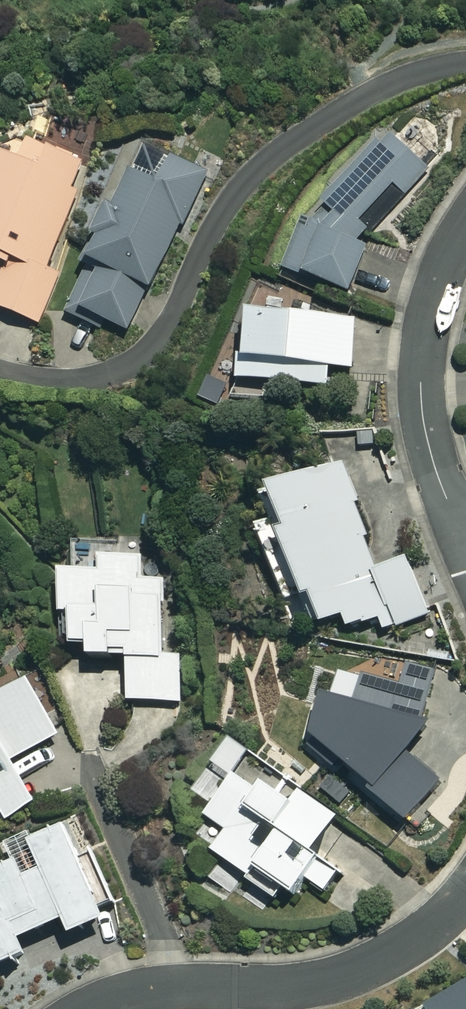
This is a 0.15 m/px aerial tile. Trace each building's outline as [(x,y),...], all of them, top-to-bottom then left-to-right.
[(296,221),(280,268),(351,292),(367,245),(360,242),(424,166),(382,130),(304,223),(296,221)] [(1,134),(0,137),(0,255),(6,258),(0,275),(0,310),(39,324),(57,272),(46,268),(83,164),(1,134)] [(208,176),(141,146),(113,207),(106,204),(81,259),(91,264),(70,310),(127,336),(178,224),(185,227),(208,176)] [(353,320),(240,312),(235,381),(325,387),(327,367),(349,368),(353,320)] [(367,535),(340,462),(260,491),(271,521),(253,527),(281,604),(305,596),(315,625),(339,616),(344,630),(376,618),(381,632),(426,616),(405,558),(372,570),(361,537),(367,535)] [(149,559),(149,542),(72,542),(72,571),(56,571),(56,616),(66,616),(66,644),(82,644),(83,657),(125,657),(126,702),(180,702),(180,658),(163,658),(163,559),(149,559)] [(25,680),(0,694),(0,822),(33,803),(11,763),(57,737),(25,680)] [(250,790),(232,775),(201,814),(223,832),(208,850),(269,899),(277,888),(286,895),(301,876),(321,892),(336,874),(307,852),(334,818),(298,790),(287,804),(257,781),(250,790)] [(60,822),(1,847),(8,863),(0,867),(0,964),(24,954),(17,938),(58,921),(64,935),(100,920),(60,822)] [(420,1003),(423,1008),(465,1008),(465,980),(420,1003)]
